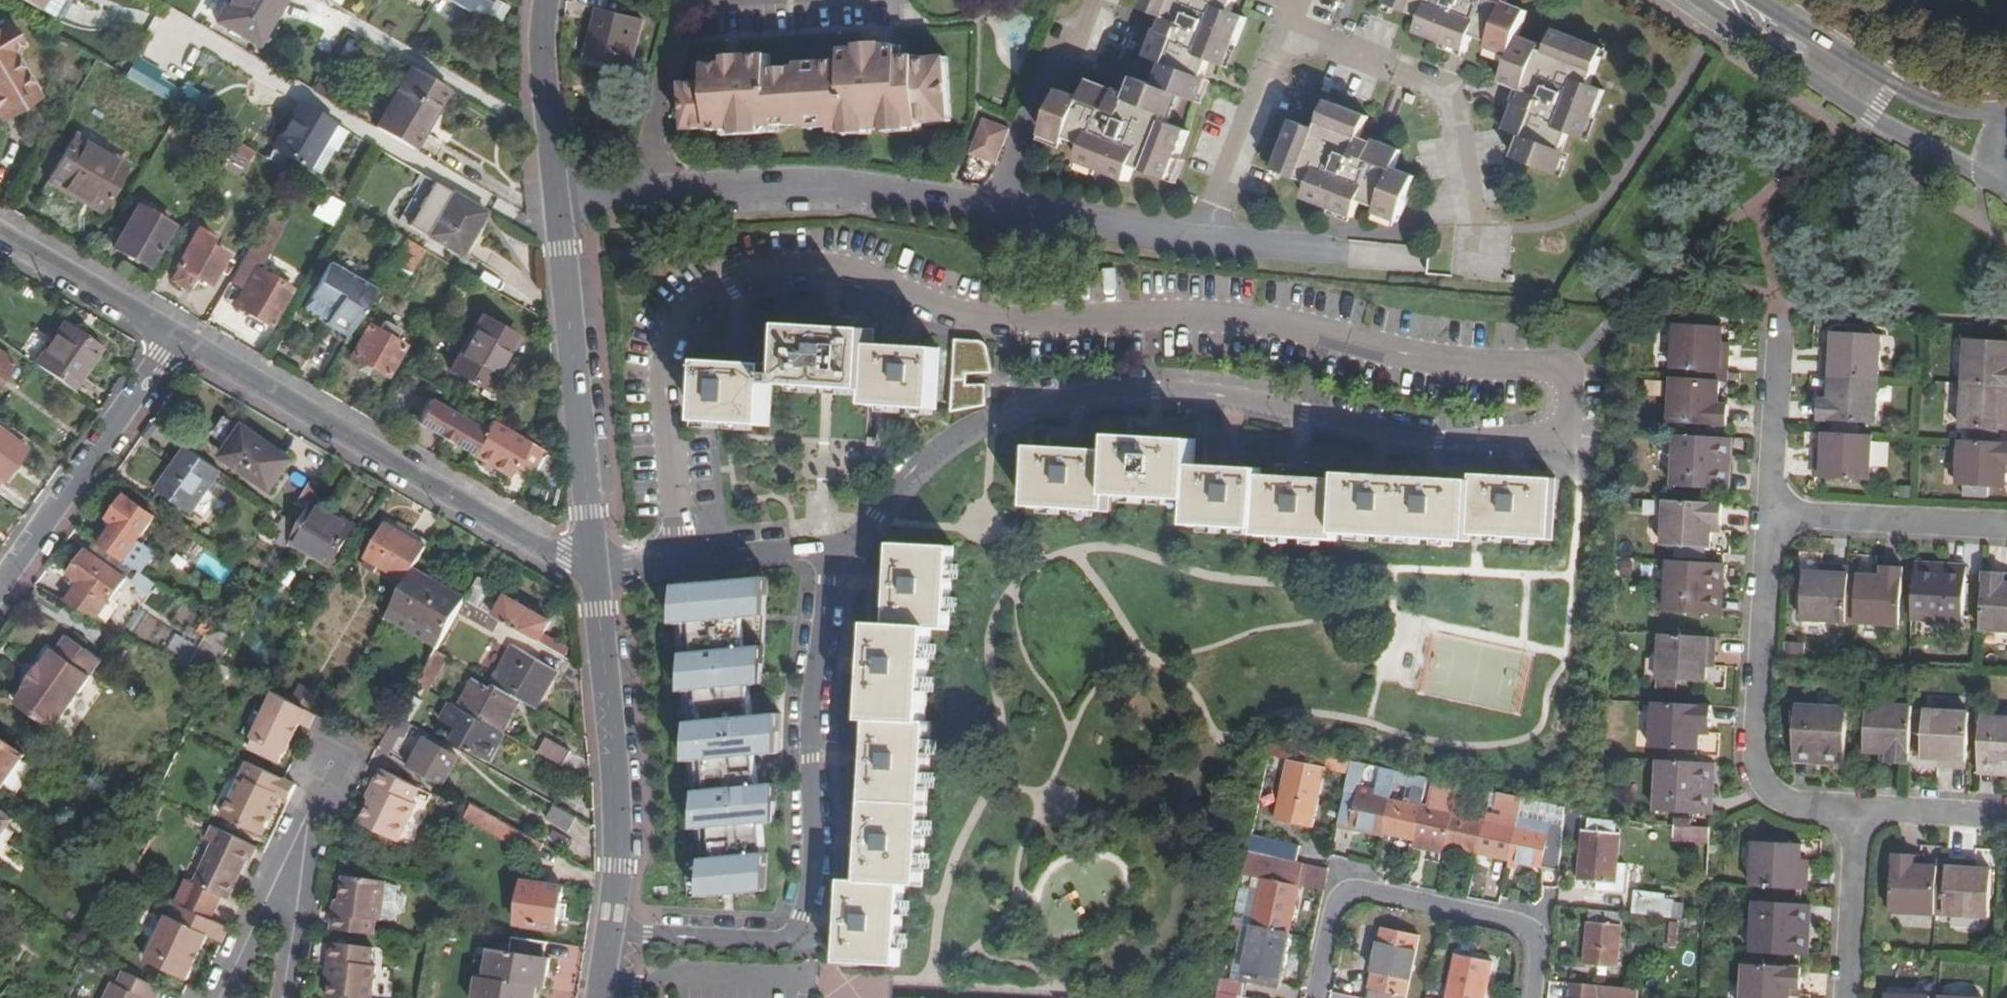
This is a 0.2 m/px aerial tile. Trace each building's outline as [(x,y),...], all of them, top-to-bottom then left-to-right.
[(39,12),(46,0),(19,0),(39,12)] [(256,47),(284,0),(229,0),(216,23),(256,47)] [(659,13),(666,14),(669,0),(662,0),(659,13)] [(1156,32),(1153,31),(1143,57),(1161,65),(1150,87),(1134,80),(1127,96),(1114,90),(1113,92),(1088,82),(1080,100),(1058,91),(1041,135),(1062,145),(1064,140),(1082,147),(1083,148),(1077,163),(1125,183),(1132,167),(1167,182),(1183,142),(1187,132),(1164,123),(1167,116),(1170,117),(1178,96),(1198,104),(1207,81),(1202,80),(1209,62),(1224,68),(1245,19),(1229,13),(1235,0),(1144,0),(1139,12),(1160,21),(1156,32)] [(1416,33),(1465,52),(1471,36),(1490,44),(1488,49),(1511,57),(1501,83),(1517,89),(1512,101),(1515,102),(1505,129),(1520,134),(1512,158),(1559,176),(1567,154),(1564,152),(1570,134),(1586,139),(1604,89),(1590,84),(1603,48),(1555,29),(1546,51),(1539,48),(1540,46),(1518,38),(1527,12),(1507,3),(1508,0),(1389,0),(1387,5),(1421,18),(1416,33)] [(595,11),(584,60),(627,70),(639,21),(595,11)] [(33,88),(12,52),(23,45),(10,24),(0,30),(0,107),(33,88)] [(871,131),(885,130),(886,134),(913,133),(913,129),(923,128),(923,123),(951,122),(948,58),(918,58),(918,56),(903,56),(903,46),(887,46),(887,42),(858,43),(858,48),(841,49),(841,63),(799,64),(799,68),(771,69),(770,55),(725,57),(726,64),(707,64),(707,81),(682,83),(686,130),(711,129),(712,131),(724,131),(724,137),(778,134),(777,126),(803,126),(803,130),(832,129),(833,133),(843,133),(844,137),(871,135),(871,131)] [(137,60),(126,78),(149,91),(155,81),(154,81),(138,71),(142,63),(137,60)] [(159,73),(142,63),(138,71),(154,81),(159,73)] [(155,81),(149,91),(171,104),(177,94),(155,81)] [(441,150),(467,106),(429,84),(397,143),(433,164),(441,150)] [(33,88),(0,107),(0,114),(3,118),(38,97),(33,88)] [(1399,223),(1410,194),(1416,178),(1394,169),(1400,152),(1370,140),(1369,143),(1357,139),(1365,118),(1326,102),(1315,132),(1293,122),(1278,162),(1274,172),(1309,185),(1304,200),(1354,219),(1360,202),(1378,208),(1376,214),(1399,223)] [(307,168),(333,125),(298,104),(272,147),(307,168)] [(1002,152),(1010,129),(984,120),(970,155),(997,165),(1002,152)] [(74,135),(47,182),(100,213),(126,166),(74,135)] [(253,152),(235,141),(229,152),(247,163),(253,152)] [(485,215),(424,179),(397,221),(460,259),(485,215)] [(344,204),(348,207),(355,211),(359,204),(348,197),(344,204)] [(137,206),(113,247),(147,267),(171,227),(137,206)] [(278,233),(262,223),(229,282),(243,290),(235,306),(269,326),(289,291),(255,271),(278,233)] [(183,250),(186,252),(176,268),(178,269),(170,282),(185,291),(193,278),(205,285),(223,256),(206,246),(210,240),(194,231),(183,250)] [(403,239),(389,263),(409,275),(423,251),(403,239)] [(347,336),(375,288),(368,284),(335,265),(329,262),(310,293),(316,297),(334,307),(324,323),(347,336)] [(289,291),(269,326),(276,330),(296,295),(289,291)] [(316,297),(310,293),(302,307),(308,311),(316,297)] [(450,371),(487,394),(503,365),(496,361),(510,337),(480,318),(450,371)] [(382,321),(376,331),(366,326),(349,356),(384,377),(402,347),(392,341),(398,331),(382,321)] [(61,324),(33,366),(69,391),(98,349),(61,324)] [(1668,325),(1665,380),(1701,382),(1701,372),(1721,373),(1722,353),(1716,352),(1718,328),(1668,325)] [(789,369),(789,386),(873,390),(875,348),(875,332),(828,330),(791,328),(789,369)] [(1820,359),(1819,377),(1823,378),(1873,380),(1875,340),(1825,336),(1824,359),(1820,359)] [(519,343),(510,337),(496,361),(503,365),(487,394),(497,399),(519,361),(512,356),(519,343)] [(986,341),(955,339),(954,412),(988,406),(988,385),(968,386),(968,373),(995,373),(986,341)] [(1963,342),(1960,385),(2006,388),(2006,345),(1963,342)] [(875,348),(873,390),(872,405),(936,408),(939,351),(907,349),(875,348)] [(10,365),(0,357),(0,380),(10,365)] [(775,385),(775,368),(739,366),(710,365),(707,418),(773,422),(775,385)] [(775,368),(775,385),(789,386),(789,369),(775,368)] [(1720,383),(1721,373),(1701,372),(1701,382),(1665,380),(1663,422),(1724,426),(1725,407),(1715,407),(1717,383),(1720,383)] [(1870,425),(1873,380),(1823,378),(1821,402),(1817,402),(1816,422),(1870,425)] [(1960,385),(1958,429),(2006,433),(2006,388),(1960,385)] [(471,456),(484,431),(428,400),(415,424),(471,456)] [(525,442),(490,421),(484,431),(471,456),(470,457),(506,478),(519,454),(525,442)] [(222,456),(271,490),(292,459),(243,426),(222,456)] [(1867,436),(1820,433),(1818,457),(1814,457),(1813,474),(1865,477),(1867,436)] [(2,479),(22,450),(0,434),(0,478),(2,479)] [(1195,499),(1197,465),(1199,440),(1155,437),(1118,435),(1117,450),(1114,494),(1195,499)] [(1719,457),(1726,457),(1728,440),(1671,436),(1668,480),(1717,483),(1719,457)] [(525,442),(519,454),(533,462),(539,451),(525,442)] [(1956,442),(1954,485),(2003,488),(2005,461),(2006,461),(2006,445),(1956,442)] [(1114,494),(1117,450),(1074,448),(1034,445),(1031,505),(1114,510),(1114,494)] [(192,511),(221,470),(186,446),(158,488),(192,511)] [(539,451),(533,462),(548,471),(554,460),(539,451)] [(1719,457),(1717,483),(1725,484),(1726,457),(1719,457)] [(1347,521),(1350,468),(1303,466),(1266,463),(1266,469),(1263,523),(1346,528),(1347,521)] [(1414,525),(1418,467),(1385,465),(1350,463),(1350,468),(1347,521),(1414,525)] [(1484,471),(1481,523),(1562,528),(1565,469),(1526,467),(1484,464),(1484,471)] [(1263,523),(1266,469),(1233,467),(1197,465),(1195,499),(1194,525),(1262,529),(1263,523)] [(1481,523),(1484,471),(1451,469),(1418,467),(1414,525),(1480,529),(1481,523)] [(314,502),(322,487),(310,480),(297,503),(299,504),(291,518),(301,525),(314,502)] [(115,522),(99,544),(115,556),(137,571),(150,553),(133,541),(149,518),(124,500),(110,519),(115,522)] [(354,525),(314,502),(301,525),(291,542),(331,565),(354,525)] [(1718,525),(1719,507),(1660,503),(1658,545),(1708,549),(1709,524),(1718,525)] [(363,561),(404,585),(410,574),(424,550),(383,526),(363,561)] [(891,622),(932,625),(950,626),(955,546),(896,540),(893,591),(891,622)] [(108,566),(115,556),(99,544),(97,543),(90,554),(86,552),(69,576),(77,581),(63,601),(96,619),(125,578),(108,566)] [(1661,612),(1710,615),(1712,584),(1721,584),(1721,566),(1663,563),(1661,612)] [(1916,566),(1913,619),(1961,623),(1964,577),(1934,576),(1935,567),(1916,566)] [(1964,569),(1935,567),(1934,576),(1964,577),(1964,569)] [(1794,624),(1857,628),(1859,597),(1849,596),(1850,578),(1850,573),(1820,571),(1820,576),(1798,575),(1794,624)] [(1878,579),(1850,578),(1849,596),(1859,597),(1857,628),(1893,630),(1897,573),(1878,572),(1878,579)] [(133,585),(150,595),(157,582),(141,573),(133,585)] [(462,605),(410,574),(404,585),(383,621),(436,651),(457,613),(462,605)] [(465,600),(476,607),(500,620),(530,638),(541,617),(499,592),(494,601),(483,595),(491,583),(478,576),(465,600)] [(1984,576),(1981,634),(2006,635),(2006,584),(2004,584),(2004,577),(1984,576)] [(687,898),(701,896),(702,900),(770,895),(771,857),(765,855),(761,825),(777,824),(781,785),(760,788),(760,757),(783,754),(785,714),(754,716),(750,688),(764,686),(770,578),(659,589),(687,898)] [(1719,616),(1721,584),(1712,584),(1710,615),(1719,616)] [(465,600),(462,605),(457,613),(469,620),(476,607),(465,600)] [(500,620),(476,607),(469,620),(492,633),(500,620)] [(874,715),(926,718),(932,625),(891,622),(873,620),(871,671),(868,715),(874,715)] [(179,633),(167,650),(189,666),(201,649),(179,633)] [(18,704),(54,732),(93,678),(91,676),(102,661),(71,637),(61,650),(59,648),(47,665),(44,663),(28,685),(31,687),(18,704)] [(1712,658),(1713,640),(1658,637),(1655,679),(1703,681),(1704,658),(1712,658)] [(497,688),(519,700),(535,710),(556,672),(518,651),(497,688)] [(415,687),(427,693),(447,659),(435,652),(415,687)] [(481,723),(501,733),(519,700),(497,688),(493,694),(472,683),(457,709),(481,723)] [(297,723),(306,728),(312,713),(279,695),(258,741),(283,753),(297,723)] [(475,733),(481,723),(457,709),(448,705),(443,713),(459,722),(455,728),(460,731),(453,742),(486,761),(496,745),(475,733)] [(1708,729),(1709,710),(1650,706),(1647,749),(1696,753),(1697,728),(1708,729)] [(1798,706),(1796,754),(1829,756),(1829,765),(1844,766),(1847,709),(1798,706)] [(1890,767),(1909,769),(1913,710),(1868,708),(1864,754),(1890,756),(1890,767)] [(1947,770),(1965,772),(1969,716),(1927,713),(1924,763),(1947,765),(1947,770)] [(865,878),(907,881),(925,882),(933,719),(926,718),(874,715),(871,760),(867,844),(865,878)] [(397,719),(390,731),(402,738),(410,726),(397,719)] [(1983,720),(1980,769),(2006,770),(2006,722),(1983,720)] [(1313,822),(1327,763),(1329,751),(1274,738),(1271,751),(1291,756),(1279,814),(1313,822)] [(546,739),(538,753),(563,767),(570,753),(546,739)] [(1,792),(26,758),(0,740),(0,791),(1,792)] [(426,743),(411,769),(444,788),(459,762),(426,743)] [(1329,751),(1327,763),(1351,768),(1354,757),(1329,751)] [(1795,763),(1829,765),(1829,756),(1796,754),(1795,763)] [(264,835),(275,811),(269,808),(277,793),(282,796),(288,798),(294,785),(281,779),(248,763),(223,816),(264,835)] [(1651,811),(1699,814),(1701,781),(1711,782),(1712,766),(1654,763),(1651,811)] [(382,769),(372,787),(376,789),(370,800),(358,822),(392,841),(413,804),(409,801),(416,788),(382,769)] [(2006,778),(2006,770),(1980,769),(1979,776),(2006,778)] [(1701,781),(1699,814),(1709,814),(1711,782),(1701,781)] [(1424,805),(1348,786),(1341,818),(1385,829),(1417,837),(1416,843),(1423,844),(1424,839),(1448,845),(1480,852),(1511,860),(1560,872),(1563,839),(1518,828),(1487,820),(1455,812),(1424,805)] [(1485,787),(1476,786),(1474,795),(1482,797),(1485,787)] [(366,797),(370,800),(376,789),(372,787),(366,797)] [(269,808),(275,811),(282,796),(277,793),(269,808)] [(1520,796),(1506,793),(1504,802),(1518,806),(1520,796)] [(534,858),(543,844),(466,800),(458,813),(534,858)] [(578,819),(554,806),(545,819),(570,833),(578,819)] [(0,810),(0,834),(12,818),(0,810)] [(1593,818),(1592,831),(1617,833),(1618,822),(1593,818)] [(248,863),(255,847),(211,826),(204,842),(210,845),(193,883),(228,901),(246,862),(248,863)] [(1712,830),(1678,828),(1677,843),(1711,845),(1712,830)] [(1254,829),(1251,846),(1299,857),(1302,840),(1254,829)] [(1616,884),(1618,864),(1621,834),(1617,833),(1592,831),(1585,830),(1580,880),(1600,883),(1616,884)] [(1751,889),(1806,892),(1806,871),(1801,871),(1802,848),(1754,845),(1751,889)] [(1301,881),(1303,881),(1308,859),(1299,857),(1251,846),(1246,869),(1266,874),(1255,922),(1254,928),(1246,962),(1282,970),(1291,930),(1301,881)] [(1303,881),(1326,887),(1331,864),(1308,859),(1303,881)] [(1947,888),(1948,865),(1938,864),(1938,870),(1915,869),(1915,861),(1895,860),(1891,914),(1935,917),(1937,887),(1947,888)] [(1629,864),(1618,864),(1616,884),(1600,883),(1600,891),(1625,893),(1629,864)] [(1937,887),(1935,917),(1987,920),(1989,873),(1968,872),(1968,866),(1948,865),(1947,888),(1937,887)] [(343,874),(340,896),(338,911),(330,911),(328,929),(374,934),(376,918),(382,919),(382,915),(386,885),(387,881),(343,874)] [(907,881),(865,878),(848,877),(845,921),(843,958),(902,962),(907,881)] [(562,886),(523,880),(516,925),(556,930),(562,886)] [(398,886),(386,885),(382,915),(394,917),(395,910),(401,908),(403,896),(398,892),(398,886)] [(1645,899),(1646,895),(1638,894),(1636,916),(1641,916),(1642,898),(1645,899)] [(332,895),(330,911),(338,911),(340,896),(332,895)] [(1644,917),(1675,920),(1677,904),(1677,902),(1670,901),(1645,899),(1644,917)] [(207,938),(219,944),(227,927),(173,901),(146,963),(186,982),(207,938)] [(1687,905),(1677,904),(1675,920),(1685,921),(1687,905)] [(1753,905),(1750,954),(1809,958),(1810,938),(1800,938),(1802,908),(1753,905)] [(1626,915),(1592,911),(1586,965),(1621,968),(1626,915)] [(1420,936),(1384,927),(1368,997),(1406,997),(1420,936)] [(328,957),(337,958),(334,977),(332,997),(371,997),(376,963),(371,962),(372,945),(332,939),(330,942),(328,957)] [(1458,954),(1495,963),(1497,954),(1460,945),(1458,954)] [(475,997),(540,997),(542,988),(548,990),(552,959),(490,949),(486,979),(478,977),(475,997)] [(1458,954),(1449,997),(1487,997),(1495,963),(1458,954)] [(326,976),(334,977),(337,958),(328,957),(326,976)] [(1790,991),(1800,991),(1801,972),(1742,968),(1740,997),(1790,997),(1790,991)] [(124,972),(117,989),(109,985),(103,997),(155,997),(160,989),(124,972)] [(1223,973),(1220,987),(1240,991),(1244,992),(1247,979),(1223,973)] [(1220,987),(1218,997),(1238,997),(1240,991),(1220,987)] [(1640,991),(1609,988),(1608,997),(1612,997),(1612,996),(1615,997),(1615,995),(1636,996),(1635,997),(1639,997),(1640,991)]
